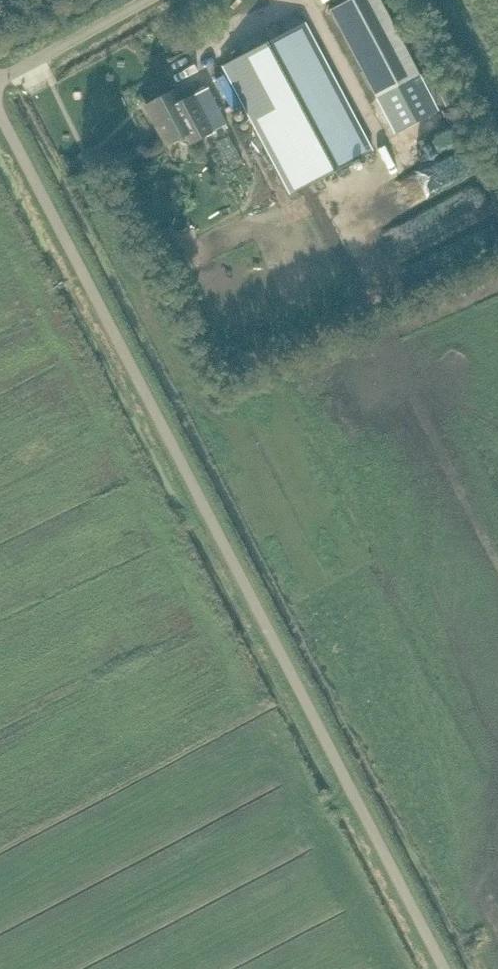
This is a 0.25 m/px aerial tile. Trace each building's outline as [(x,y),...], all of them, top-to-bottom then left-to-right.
[(329,10),(376,99),(419,76),(379,0),(348,0),(329,10)] [(222,66),(290,195),(372,152),(304,23),(222,66)] [(193,96),(181,103),(175,91),(145,107),(165,145),(184,136),(189,144),(212,132),(193,96)] [(420,141),(423,151),(440,146),(437,136),(420,141)] [(86,157),(78,161),(83,171),(91,168),(86,157)] [(404,239),(479,209),(468,184),(402,211),(406,220),(397,224),(404,239)]
